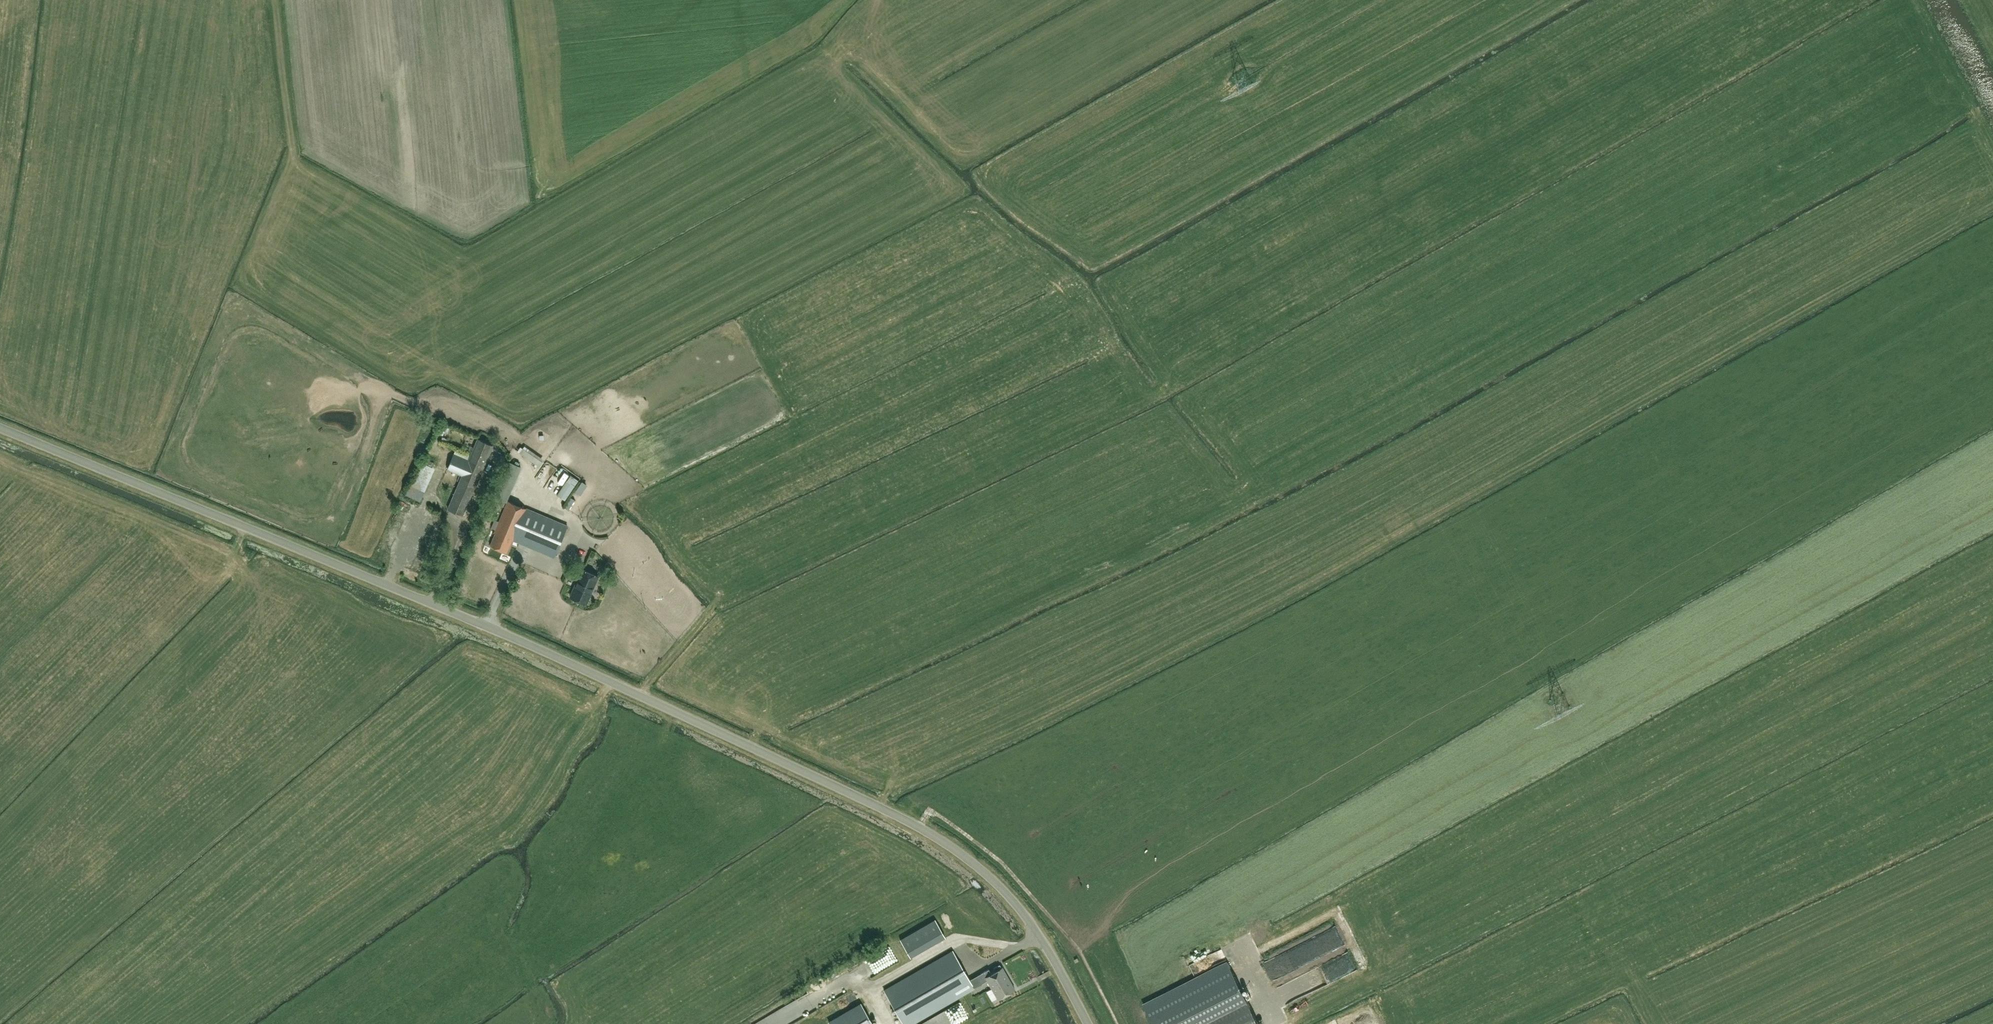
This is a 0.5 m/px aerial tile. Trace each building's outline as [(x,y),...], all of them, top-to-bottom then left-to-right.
[(441,426),(437,435),(443,437),(446,428),(441,426)] [(463,514),(492,444),(477,438),(470,455),(456,448),(453,453),(447,468),(462,474),(448,508),(463,514)] [(523,449),(519,455),(539,469),(543,464),(523,449)] [(493,496),(506,502),(521,467),(519,466),(508,461),(493,496)] [(424,466),(414,487),(422,490),(424,485),(428,487),(435,471),(424,466)] [(567,526),(514,503),(508,500),(499,521),(495,519),(491,527),(495,529),(494,532),(495,532),(490,545),(506,552),(512,539),(554,557),(567,526)] [(598,576),(581,569),(570,596),(586,603),(598,576)] [(909,954),(911,958),(945,941),(935,921),(900,939),(908,954),(909,954)] [(1008,977),(1002,966),(991,972),(988,968),(969,979),(952,950),(884,990),(904,1023),(911,1023),(974,987),(987,979),(991,987),(1008,977)] [(1144,1005),(1153,1023),(1259,1023),(1228,962),(1144,1005)] [(1008,977),(991,987),(997,998),(1014,988),(1008,977)] [(1277,998),(1283,995),(1279,988),(1273,990),(1277,998)] [(984,993),(990,1004),(997,1001),(992,989),(984,993)] [(815,1007),(829,1003),(824,990),(811,994),(815,1007)] [(1266,992),(1258,995),(1263,1008),(1271,1005),(1266,992)] [(829,1021),(830,1023),(873,1023),(861,1003),(829,1021)] [(967,1018),(961,1004),(925,1022),(926,1023),(954,1023),(967,1018)]
